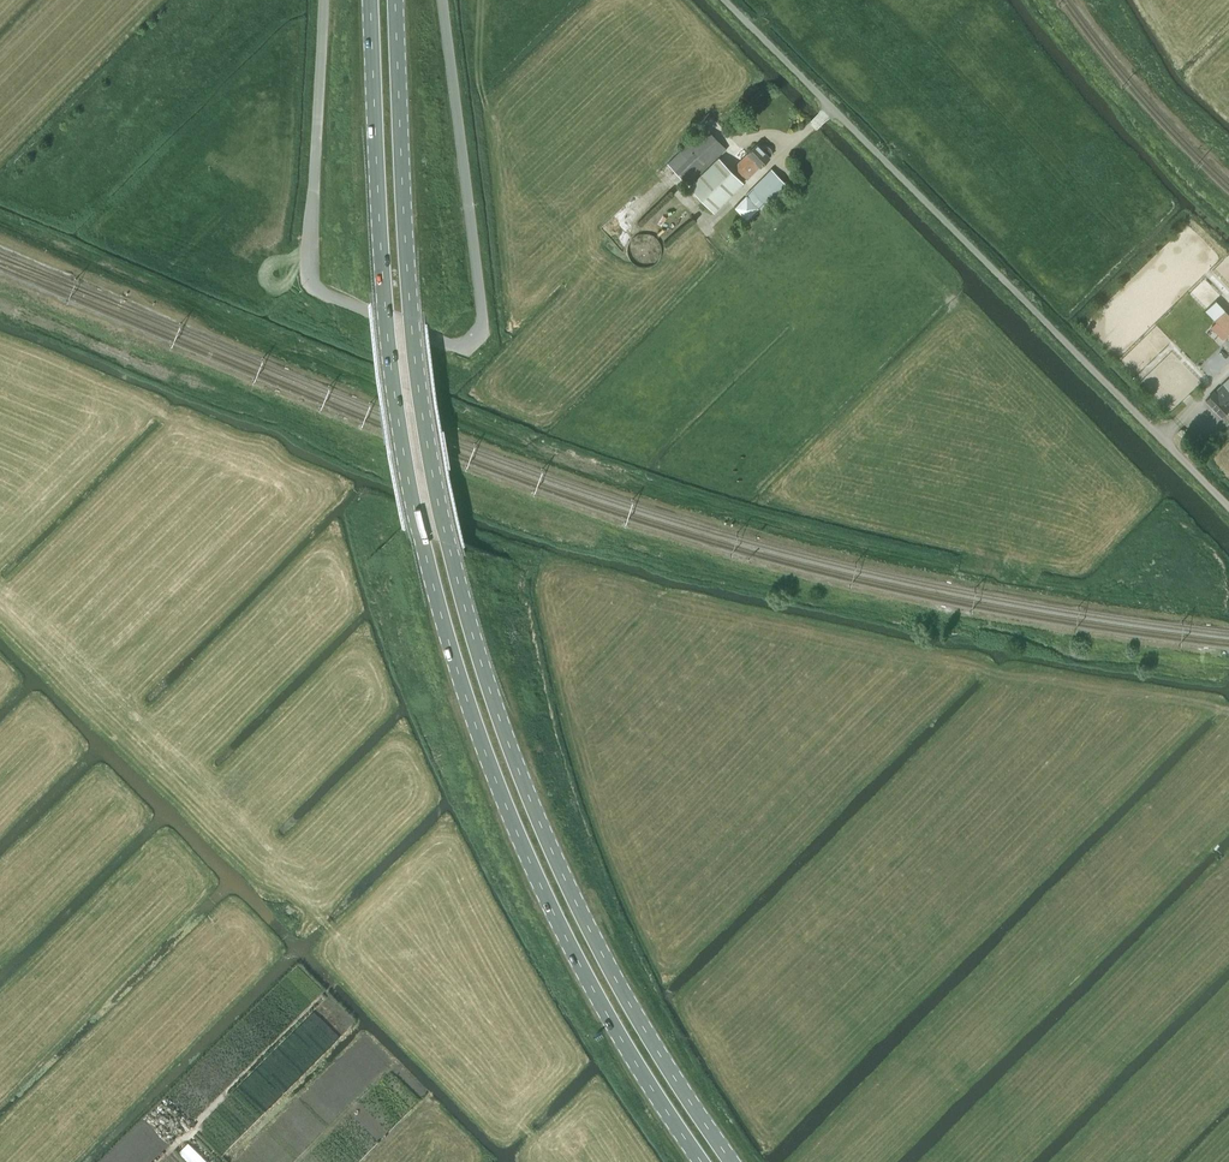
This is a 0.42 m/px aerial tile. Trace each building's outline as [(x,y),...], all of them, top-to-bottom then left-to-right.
[(689,185),(719,156),(726,148),(704,126),(667,162),(689,185)] [(764,146),(762,148),(757,143),(734,165),(747,179),(770,156),(771,154),(772,151),(772,148),(769,146),(767,145),(764,146)] [(689,185),(715,211),(745,182),(719,156),(689,185)] [(750,189),(746,193),(760,207),(764,211),(768,207),(789,186),(771,168),(750,189)] [(659,253),(660,250),(659,248),(659,244),(657,242),(655,239),(653,237),(650,235),(645,234),(642,234),(638,235),(635,236),(632,238),(630,240),(628,243),(627,247),(627,250),(627,253),(628,256),(629,259),(631,261),(633,263),(636,265),(638,266),(642,267),(645,267),(649,266),(651,264),(654,262),(657,259),(658,257),(659,253)] [(1228,334),(1228,313),(1216,299),(1205,310),(1228,334)] [(1205,399),(1220,415),(1228,407),(1228,376),(1205,399)]
